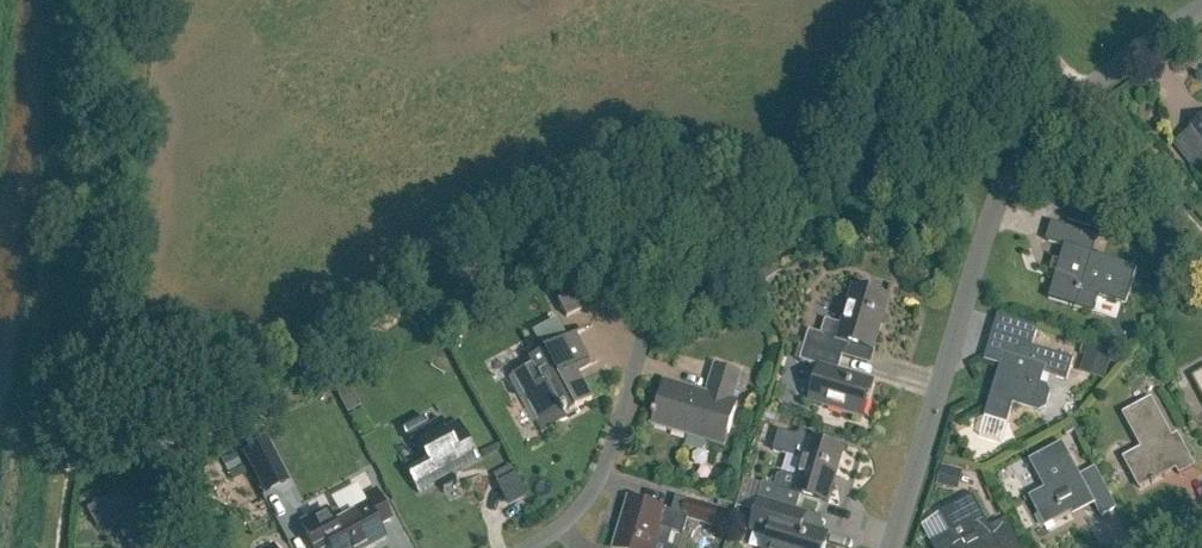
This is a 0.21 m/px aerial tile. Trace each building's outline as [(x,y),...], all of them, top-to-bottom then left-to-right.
[(1190,133),(1201,148),(1201,123),(1190,133)] [(1068,222),(1102,232),(1108,212),(1073,202),(1068,222)] [(1127,307),(1138,269),(1093,256),(1098,239),(1051,225),(1045,243),(1065,249),(1049,301),(1094,315),(1099,299),(1127,307)] [(1170,268),(1157,276),(1165,290),(1178,282),(1170,268)] [(760,271),(750,277),(756,289),(767,283),(760,271)] [(873,353),(888,301),(853,291),(842,329),(825,325),(821,338),(809,335),(805,349),(841,359),(846,345),(873,353)] [(575,293),(557,302),(566,319),(584,310),(575,293)] [(1005,358),(982,437),(1002,443),(1014,405),(1040,413),(1047,410),(1051,395),(1047,387),(1042,385),(1044,377),(1068,384),(1074,360),(1033,348),(1039,329),(1003,319),(998,338),(993,337),(988,353),(1005,358)] [(533,350),(557,339),(548,321),(525,332),(533,350)] [(578,411),(592,403),(578,376),(592,368),(575,336),(529,361),(532,367),(512,377),(543,436),(580,416),(578,411)] [(1089,346),(1080,374),(1104,382),(1110,363),(1116,365),(1120,355),(1089,346)] [(837,374),(841,359),(805,349),(800,364),(821,370),(810,405),(862,420),(872,384),(837,374)] [(734,404),(742,375),(716,368),(708,396),(665,384),(652,428),(726,449),(739,405),(734,404)] [(1193,380),(1201,396),(1201,375),(1193,380)] [(341,403),(348,416),(361,409),(354,397),(341,403)] [(1143,451),(1124,461),(1140,491),(1176,472),(1179,479),(1195,471),(1178,438),(1173,440),(1153,401),(1124,416),(1143,451)] [(340,440),(352,430),(340,417),(328,427),(340,440)] [(455,476),(480,463),(459,425),(447,432),(442,422),(428,429),(424,420),(402,432),(409,445),(415,441),(427,464),(407,475),(418,496),(438,485),(441,492),(458,483),(455,476)] [(1064,432),(1067,438),(1076,433),(1073,427),(1064,432)] [(827,506),(843,452),(808,442),(807,441),(803,434),(796,437),(795,438),(778,433),(772,453),(788,458),(798,453),(802,461),(796,480),(784,476),(778,480),(775,490),(763,487),(759,501),(795,511),(800,498),(827,506)] [(1101,519),(1117,510),(1095,469),(1080,477),(1063,444),(1029,462),(1045,491),(1029,499),(1046,530),(1094,504),(1101,519)] [(516,478),(510,467),(493,476),(499,487),(516,478)] [(959,492),(963,473),(941,468),(937,487),(959,492)] [(392,521),(376,492),(364,499),(367,506),(341,519),(339,515),(333,512),(328,515),(326,511),(300,525),(312,547),(326,547),(328,547),(370,547),(385,540),(379,528),(392,521)] [(926,535),(933,547),(1021,547),(1006,520),(990,529),(974,498),(941,515),(929,523),(926,535)] [(795,511),(759,501),(750,533),(769,538),(767,547),(824,547),(827,537),(791,526),(795,511)] [(615,547),(654,547),(655,544),(669,547),(673,533),(683,537),(688,521),(683,519),(664,514),(665,512),(628,502),(615,547)] [(688,502),(683,519),(688,521),(713,528),(714,524),(730,528),(734,516),(718,511),(688,502)]
